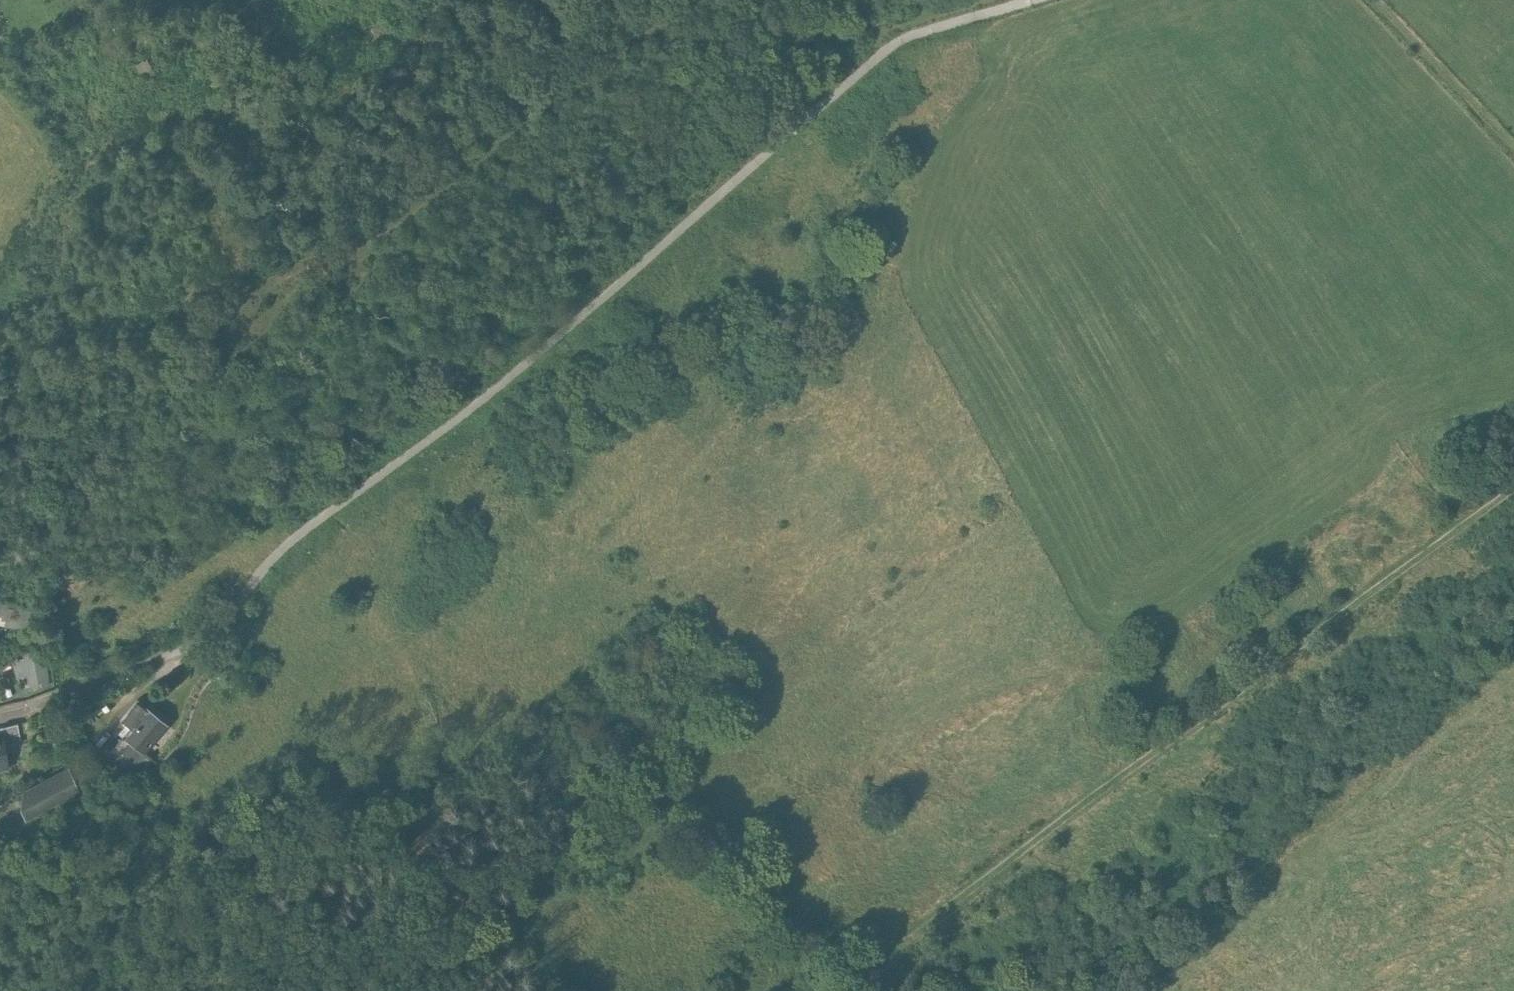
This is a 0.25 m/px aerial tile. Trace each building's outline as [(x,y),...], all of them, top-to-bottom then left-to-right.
[(44,693),(51,691),(47,666),(44,666),(42,655),(24,659),(25,662),(15,663),(19,682),(27,681),(29,691),(43,689),(44,693)] [(132,738),(111,763),(125,774),(140,756),(146,761),(171,732),(140,705),(121,728),(132,738)] [(0,737),(0,779),(10,777),(3,737),(0,737)]
